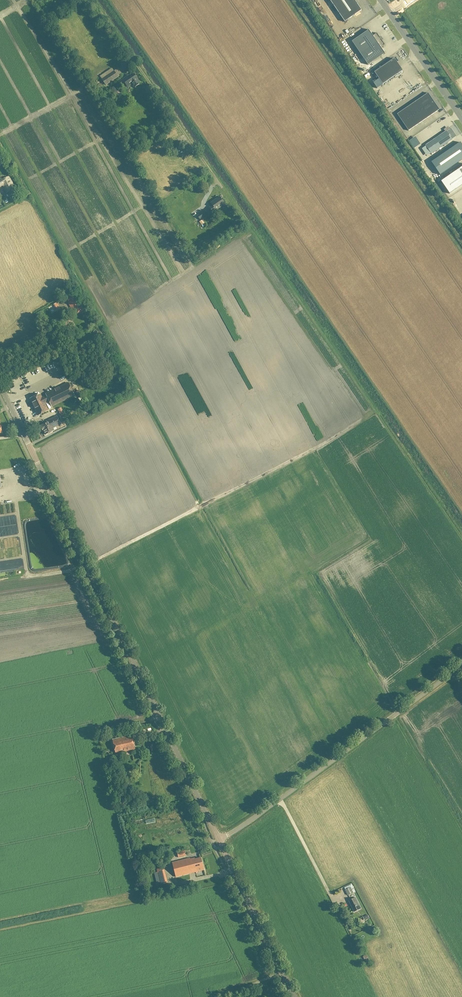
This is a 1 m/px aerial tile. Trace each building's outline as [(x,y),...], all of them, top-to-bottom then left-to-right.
[(344,22),(361,11),(354,0),(329,0),(344,22)] [(352,42),(368,65),(384,54),(385,54),(380,48),(384,45),(385,45),(382,41),(383,40),(381,37),(380,38),(377,33),(376,33),(376,34),(373,36),(368,30),(368,31),(352,42)] [(383,85),(403,71),(394,59),(374,73),(383,85)] [(117,77),(113,71),(102,79),(106,85),(117,77)] [(129,75),(118,82),(120,85),(124,82),(127,87),(132,84),(134,87),(140,84),(137,79),(133,74),(129,76),(129,75)] [(379,79),(373,83),(377,89),(382,85),(379,79)] [(382,90),(379,92),(382,99),(391,95),(389,92),(384,95),(382,90)] [(428,93),(405,109),(397,114),(408,131),(439,110),(428,93),(427,93),(428,93)] [(397,104),(395,100),(387,106),(390,109),(397,104)] [(446,132),(425,146),(431,154),(452,140),(451,139),(456,137),(451,129),(446,132)] [(178,141),(171,145),(175,152),(182,147),(178,141)] [(461,160),(461,145),(460,143),(431,163),(440,175),(461,160)] [(460,169),(441,182),(449,194),(461,186),(461,167),(460,169)] [(3,185),(5,187),(4,188),(7,193),(8,192),(10,195),(15,192),(13,189),(15,188),(13,185),(12,183),(8,176),(2,180),(1,178),(0,178),(0,187),(3,185)] [(225,204),(219,197),(211,203),(212,205),(209,208),(212,213),(225,204)] [(200,214),(197,216),(200,220),(201,219),(203,218),(204,218),(207,216),(204,212),(201,214),(200,214)] [(74,297),(73,297),(69,300),(67,301),(75,315),(83,310),(81,306),(79,307),(74,297)] [(51,407),(52,406),(74,396),(68,383),(46,394),(46,395),(41,398),(40,394),(30,399),(38,416),(48,411),(45,404),(49,402),(51,407)] [(43,431),(43,430),(45,435),(54,431),(53,428),(61,424),(57,417),(47,422),(47,423),(41,426),(43,431)] [(135,750),(132,735),(112,740),(116,754),(135,750)] [(172,863),(176,877),(204,870),(200,858),(195,859),(194,858),(190,859),(189,858),(172,863)] [(351,884),(348,886),(349,888),(345,890),(348,896),(355,892),(351,884)] [(360,909),(355,898),(348,901),(354,912),(360,909)]
